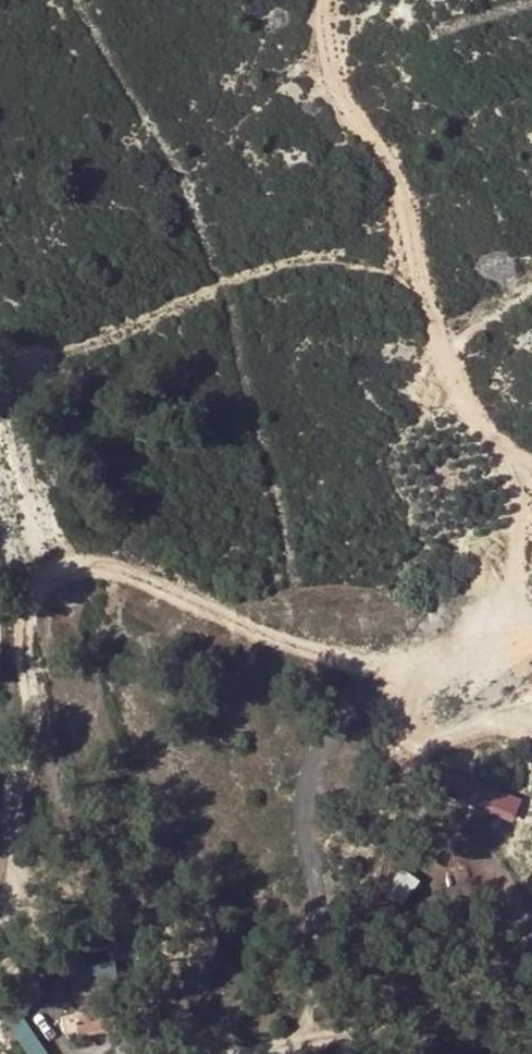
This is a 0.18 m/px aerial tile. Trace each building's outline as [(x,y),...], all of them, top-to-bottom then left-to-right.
[(431,793),(512,821),(521,794),(440,767),(431,793)] [(109,1008),(71,1021),(79,1039),(116,1028),(109,1008)]
